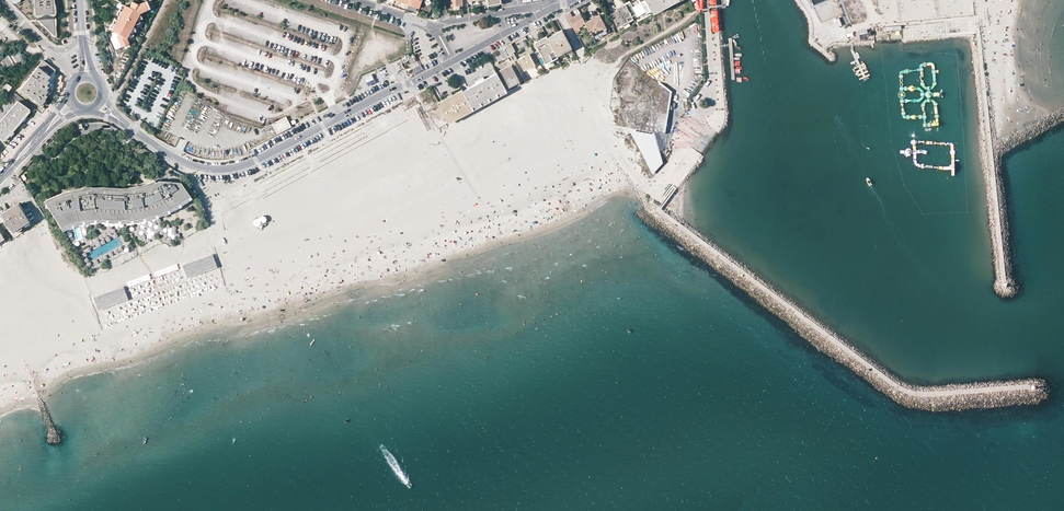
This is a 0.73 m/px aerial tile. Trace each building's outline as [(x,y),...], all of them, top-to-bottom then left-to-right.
[(52,0),(35,0),(36,15),(53,14),(52,0)] [(407,7),(415,10),(417,7),(419,8),(420,5),(422,0),(410,0),(408,4),(408,5),(407,7)] [(420,5),(431,8),(433,0),(422,0),(420,5)] [(632,17),(644,9),(645,11),(649,9),(645,0),(642,0),(631,6),(629,3),(625,5),(632,17)] [(653,13),(677,0),(646,0),(653,13)] [(142,3),(138,5),(131,2),(128,7),(124,5),(110,31),(117,34),(116,37),(121,47),(129,43),(126,38),(139,14),(146,10),(142,3)] [(611,14),(618,26),(632,18),(632,17),(625,5),(625,4),(617,8),(618,10),(611,14)] [(632,17),(632,18),(645,11),(644,9),(632,17)] [(566,14),(571,24),(581,18),(579,13),(572,16),(569,12),(566,14)] [(600,18),(599,15),(593,19),(584,23),(591,36),(605,29),(605,28),(605,27),(602,21),(600,18)] [(571,24),(575,32),(580,30),(578,28),(578,26),(580,25),(584,23),(581,18),(571,24)] [(54,35),(54,19),(38,20),(54,35)] [(906,37),(932,36),(932,25),(905,26),(906,37)] [(553,49),(556,54),(570,47),(561,29),(547,37),(553,49)] [(539,50),(534,42),(546,36),(545,34),(532,41),(537,51),(539,50)] [(539,50),(546,63),(552,59),(549,54),(550,53),(549,51),(553,49),(547,37),(546,36),(534,42),(539,50)] [(505,46),(514,61),(516,59),(512,52),(514,51),(510,43),(505,46)] [(502,58),(503,60),(508,57),(511,63),(514,61),(505,46),(498,50),(497,50),(499,53),(502,58)] [(570,47),(556,54),(557,56),(571,49),(570,47)] [(23,59),(18,51),(10,56),(15,64),(23,59)] [(408,60),(410,63),(415,61),(413,58),(415,57),(413,54),(410,56),(410,57),(409,57),(408,55),(404,57),(407,61),(408,60)] [(518,59),(523,68),(529,65),(530,67),(535,64),(529,54),(523,57),(522,56),(518,59)] [(13,63),(8,55),(0,60),(5,68),(13,63)] [(47,82),(55,71),(43,62),(21,90),(42,106),(45,102),(44,101),(47,98),(45,96),(47,93),(50,94),(52,91),(46,87),(49,83),(47,82)] [(501,71),(509,85),(518,80),(510,65),(501,71)] [(462,91),(473,110),(507,92),(497,72),(484,79),(483,77),(475,82),(476,84),(462,91)] [(671,92),(661,84),(643,125),(628,122),(627,127),(652,174),(663,164),(659,152),(654,134),(664,135),(671,92)] [(446,118),(449,123),(473,110),(462,91),(462,89),(438,102),(438,103),(446,118)] [(19,101),(0,123),(0,137),(4,141),(16,128),(30,111),(19,101)] [(37,106),(33,119),(38,120),(42,107),(37,106)] [(272,123),(277,134),(291,128),(286,117),(272,123)] [(661,152),(664,135),(654,134),(659,152),(661,152)] [(425,167),(440,160),(436,151),(421,158),(425,167)] [(138,188),(142,187),(145,186),(148,185),(151,184),(154,182),(153,181),(142,185),(137,186),(129,187),(129,188),(116,188),(112,188),(99,187),(90,187),(81,188),(68,191),(55,196),(43,201),(44,203),(46,202),(49,200),(52,199),(54,198),(58,196),(62,195),(66,193),(68,193),(73,192),(76,191),(80,190),(84,190),(89,189),(95,189),(99,189),(103,189),(109,189),(114,190),(118,190),(123,190),(126,190),(130,189),(134,189),(138,188)] [(160,213),(169,209),(173,207),(177,204),(185,199),(189,196),(180,183),(168,182),(158,181),(155,183),(154,182),(151,184),(148,185),(145,186),(142,187),(138,188),(134,189),(130,189),(126,190),(123,190),(118,190),(114,190),(109,189),(103,189),(99,189),(95,189),(89,189),(84,190),(80,190),(76,191),(73,192),(68,193),(66,193),(62,195),(58,196),(54,198),(52,199),(49,200),(46,202),(44,203),(61,229),(67,225),(72,223),(78,222),(84,220),(90,219),(98,218),(106,219),(114,219),(117,219),(122,220),(129,219),(133,219),(135,219),(142,218),(147,217),(153,215),(160,213)] [(11,232),(27,222),(16,204),(6,211),(0,214),(11,232)] [(266,217),(264,217),(254,221),(254,225),(255,227),(259,227),(267,223),(267,219),(266,217)] [(183,265),(187,277),(218,268),(214,255),(183,265)] [(133,285),(95,300),(100,313),(131,301),(128,294),(131,293),(130,289),(134,288),(133,285)]
